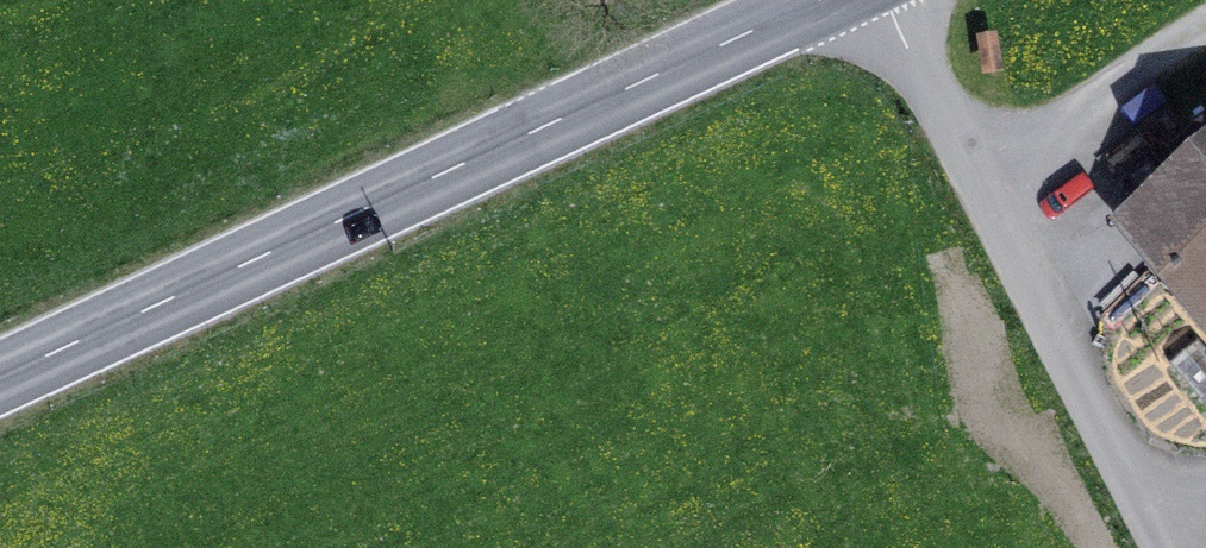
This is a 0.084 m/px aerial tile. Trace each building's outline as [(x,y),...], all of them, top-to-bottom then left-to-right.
[(1205,314),(1205,144),(1122,217),(1205,314)] [(1205,406),(1205,351),(1198,341),(1170,365),(1205,406)]
